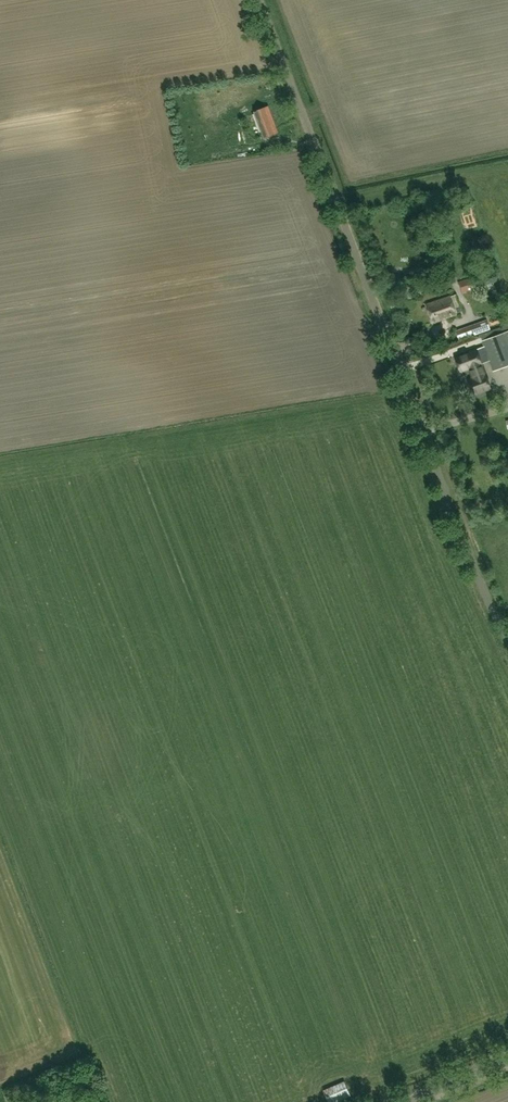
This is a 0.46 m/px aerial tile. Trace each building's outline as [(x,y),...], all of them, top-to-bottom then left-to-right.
[(264,137),(276,132),(266,107),(254,112),(264,137)] [(434,230),(428,238),(435,243),(442,235),(434,230)] [(473,275),(458,281),(463,293),(478,287),(473,275)] [(457,314),(450,295),(427,303),(433,322),(457,314)] [(488,316),(472,323),(475,331),(492,324),(488,316)] [(482,340),(494,371),(507,366),(507,330),(482,340)] [(476,349),(456,357),(461,371),(469,368),(473,378),(469,380),(474,394),(491,388),(476,349)] [(323,1090),(328,1101),(335,1101),(350,1096),(344,1081),(323,1090)]
